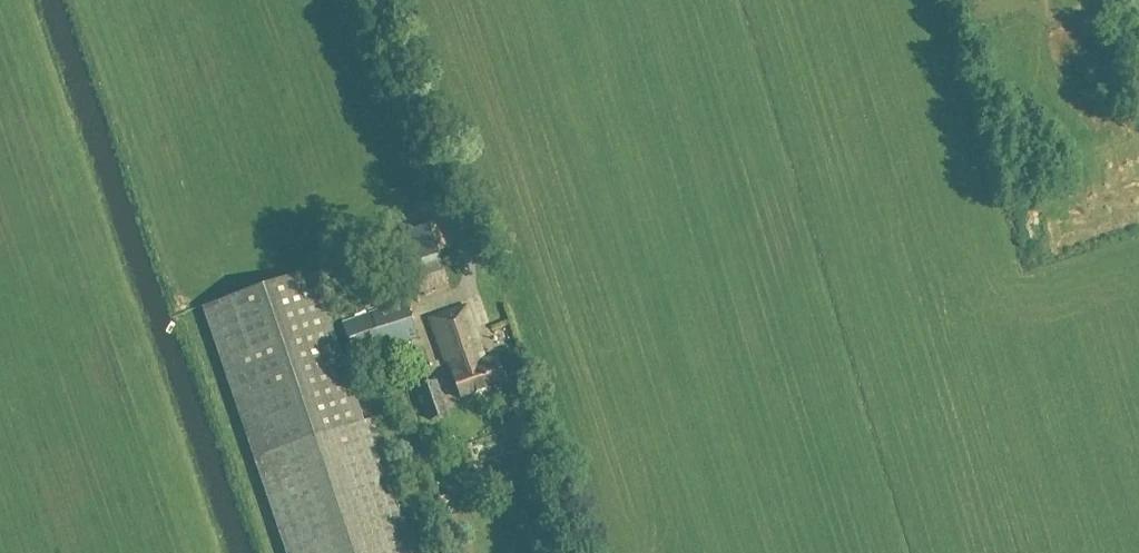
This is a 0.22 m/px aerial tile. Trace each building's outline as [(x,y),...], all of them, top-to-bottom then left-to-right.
[(404,265),(438,253),(428,227),(394,239),(404,265)] [(448,286),(440,259),(410,268),(419,296),(448,286)] [(366,310),(414,292),(406,266),(358,287),(366,310)] [(202,308),(285,552),(419,552),(374,420),(361,424),(316,291),(305,295),(299,276),(202,308)] [(342,324),(354,359),(417,339),(406,303),(342,324)] [(468,307),(432,320),(451,376),(452,376),(461,402),(506,386),(497,360),(488,363),(468,307)] [(373,357),(379,375),(390,371),(385,358),(390,357),(388,351),(373,357)] [(449,498),(429,502),(431,512),(451,507),(449,498)]
